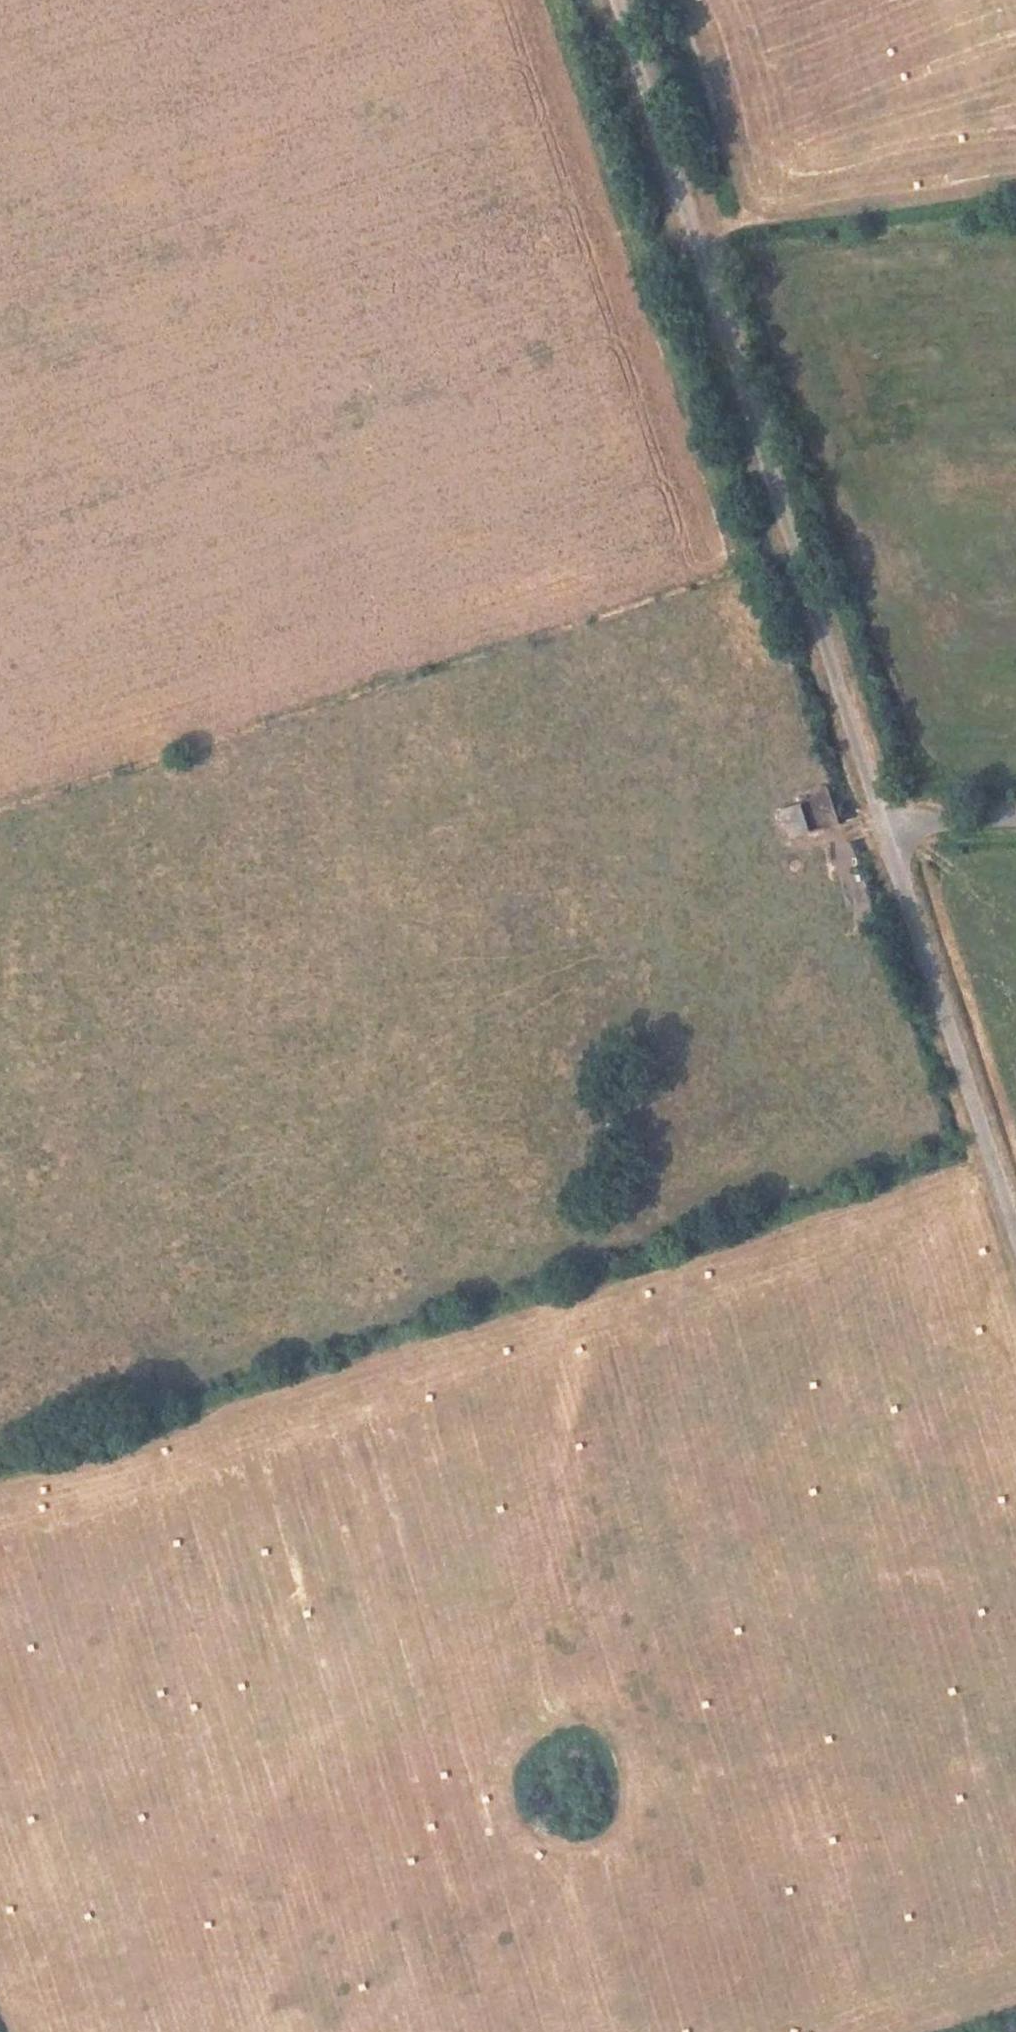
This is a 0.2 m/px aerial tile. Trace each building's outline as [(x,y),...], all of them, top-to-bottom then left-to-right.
[(789,838),(810,830),(799,801),(778,808),(789,838)]
